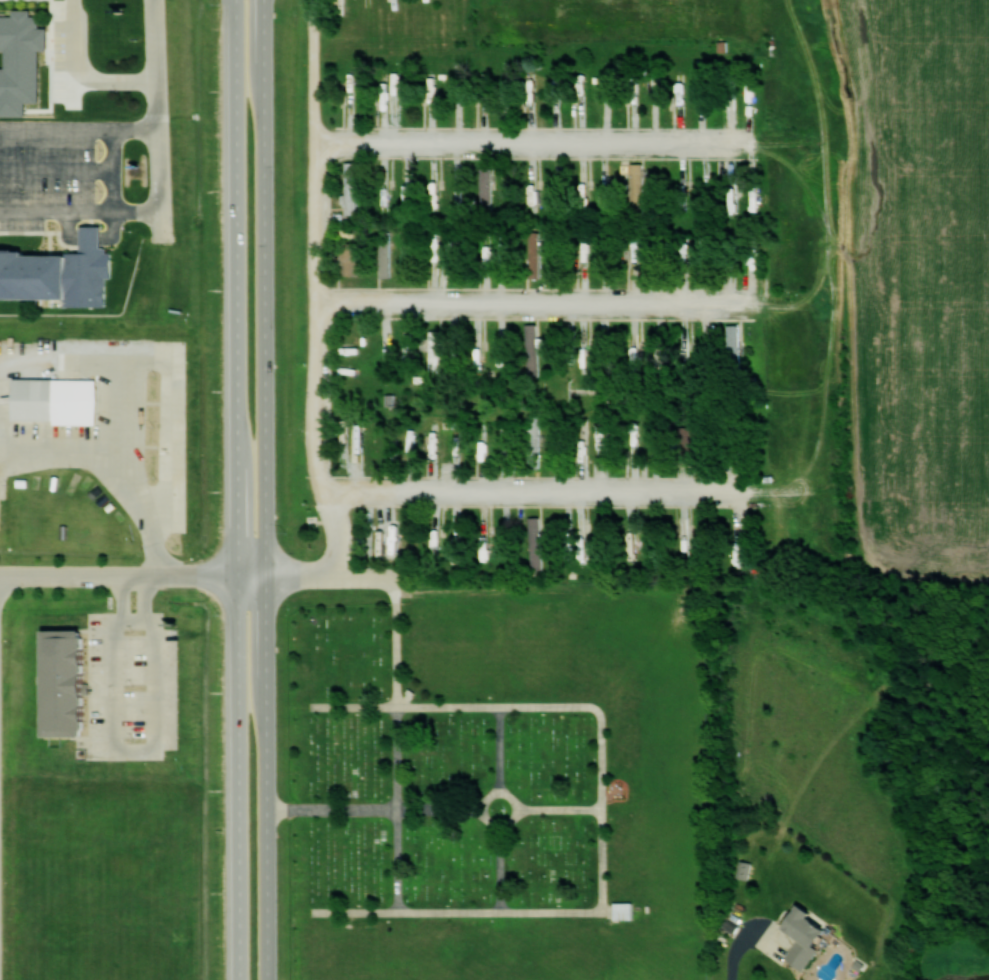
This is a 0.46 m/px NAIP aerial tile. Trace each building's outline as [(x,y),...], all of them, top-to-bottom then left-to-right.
[(43,94),(43,51),(52,51),(52,28),(43,28),(43,16),(35,16),(35,10),(16,10),(16,14),(0,14),(0,51),(9,51),(9,94),(43,94)] [(690,22),(663,12),(661,19),(687,29),(690,22)] [(540,67),(528,67),(528,114),(540,114),(540,67)] [(590,75),(579,75),(579,114),(590,114),(590,75)] [(348,194),(343,194),(343,212),(359,212),(359,162),(348,162),(348,194)] [(646,162),(633,162),(633,208),(646,208),(646,162)] [(480,166),(480,206),(494,206),(494,166),(480,166)] [(442,210),(442,170),(431,170),(431,210),(442,210)] [(68,298),(68,306),(110,306),(110,277),(115,277),(116,251),(105,251),(105,225),(84,225),(84,252),(0,251),(0,298),(68,298)] [(451,235),(431,235),(431,275),(451,275),(451,235)] [(360,275),(360,242),(343,242),(343,275),(360,275)] [(393,276),(393,245),(382,245),(382,276),(393,276)] [(540,372),(540,324),(527,324),(527,372),(540,372)] [(643,364),(643,324),(627,324),(627,364),(643,364)] [(743,359),(743,325),(727,325),(727,359),(743,359)] [(431,330),(431,368),(443,368),(443,330),(431,330)] [(17,376),(99,378),(98,421),(15,419),(17,376)] [(541,451),(541,415),(529,415),(529,451),(541,451)] [(699,427),(686,427),(686,459),(699,459),(699,427)] [(543,566),(543,517),(530,516),(529,565),(543,566)] [(681,557),(693,557),(693,516),(681,516),(681,557)] [(639,562),(639,517),(627,517),(627,562),(639,562)] [(401,554),(401,518),(381,518),(381,554),(401,554)] [(50,628),(50,735),(92,735),(93,628),(50,628)] [(739,876),(750,878),(754,863),(742,860),(739,876)] [(637,919),(636,902),(617,902),(617,919),(637,919)] [(789,958),(809,970),(834,928),(816,917),(820,911),(806,902),(790,929),(802,936),(789,958)]
